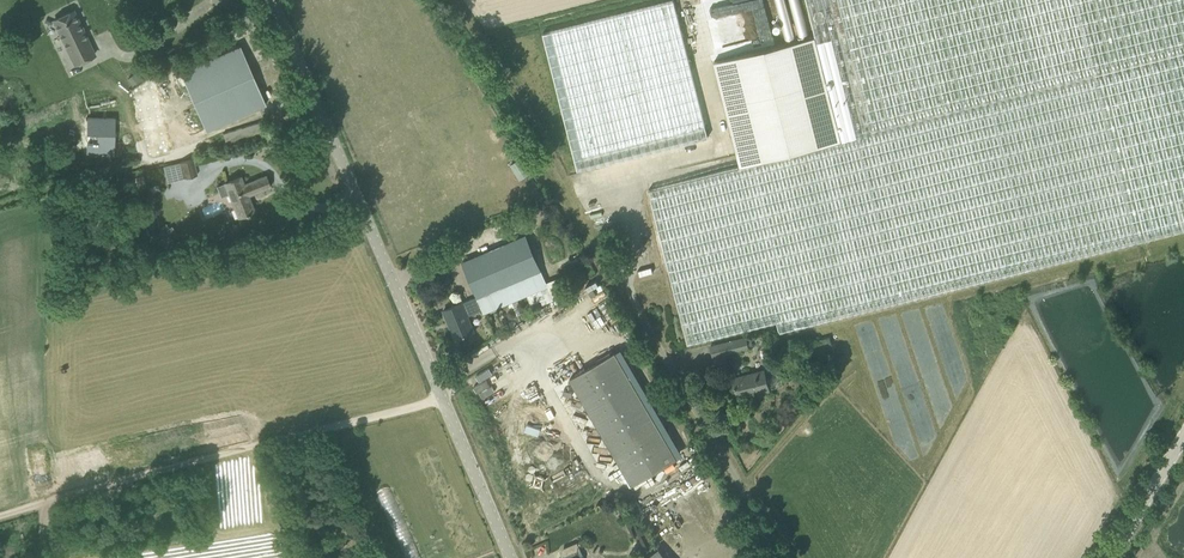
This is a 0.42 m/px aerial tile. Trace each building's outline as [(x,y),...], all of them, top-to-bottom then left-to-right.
[(710,135),(676,0),(673,0),(546,32),(580,168),(710,135)] [(816,36),(842,140),(755,163),(649,190),(688,344),(777,321),(780,332),(1183,229),(1183,0),(806,0),(816,36)] [(779,18),(788,16),(784,0),(774,0),(779,18)] [(793,18),(802,16),(798,0),(788,0),(793,18)] [(75,64),(95,54),(73,11),(54,20),(75,64)] [(842,140),(816,36),(714,61),(737,153),(752,150),(755,163),(842,140)] [(240,45),(237,46),(180,71),(206,130),(266,104),(240,45)] [(135,73),(127,79),(132,85),(140,79),(135,73)] [(96,136),(96,143),(87,143),(87,155),(115,156),(115,119),(87,118),(87,135),(96,136)] [(267,121),(224,133),(228,148),(271,136),(267,121)] [(198,175),(195,163),(193,159),(179,163),(184,179),(198,175)] [(270,186),(268,179),(266,175),(244,184),(241,176),(217,186),(221,196),(229,193),(235,208),(238,207),(242,216),(247,214),(250,213),(255,211),(248,195),(270,186)] [(155,247),(170,238),(165,231),(151,239),(155,247)] [(548,286),(547,282),(541,269),(526,235),(462,262),(477,296),(483,310),(484,313),(548,286)] [(474,313),(483,310),(477,296),(468,300),(474,313)] [(473,329),(462,302),(444,310),(449,321),(456,338),(455,338),(456,339),(473,329)] [(604,304),(590,313),(593,319),(608,310),(604,304)] [(596,318),(599,324),(611,316),(608,311),(596,318)] [(602,331),(616,324),(613,317),(599,325),(602,331)] [(615,352),(581,372),(570,378),(632,484),(677,458),(615,352)] [(751,391),(752,394),(769,390),(764,370),(733,378),(738,397),(739,397),(738,394),(751,391)] [(563,556),(562,557),(585,557),(580,548),(563,556)] [(659,549),(647,557),(666,557),(659,549)]
